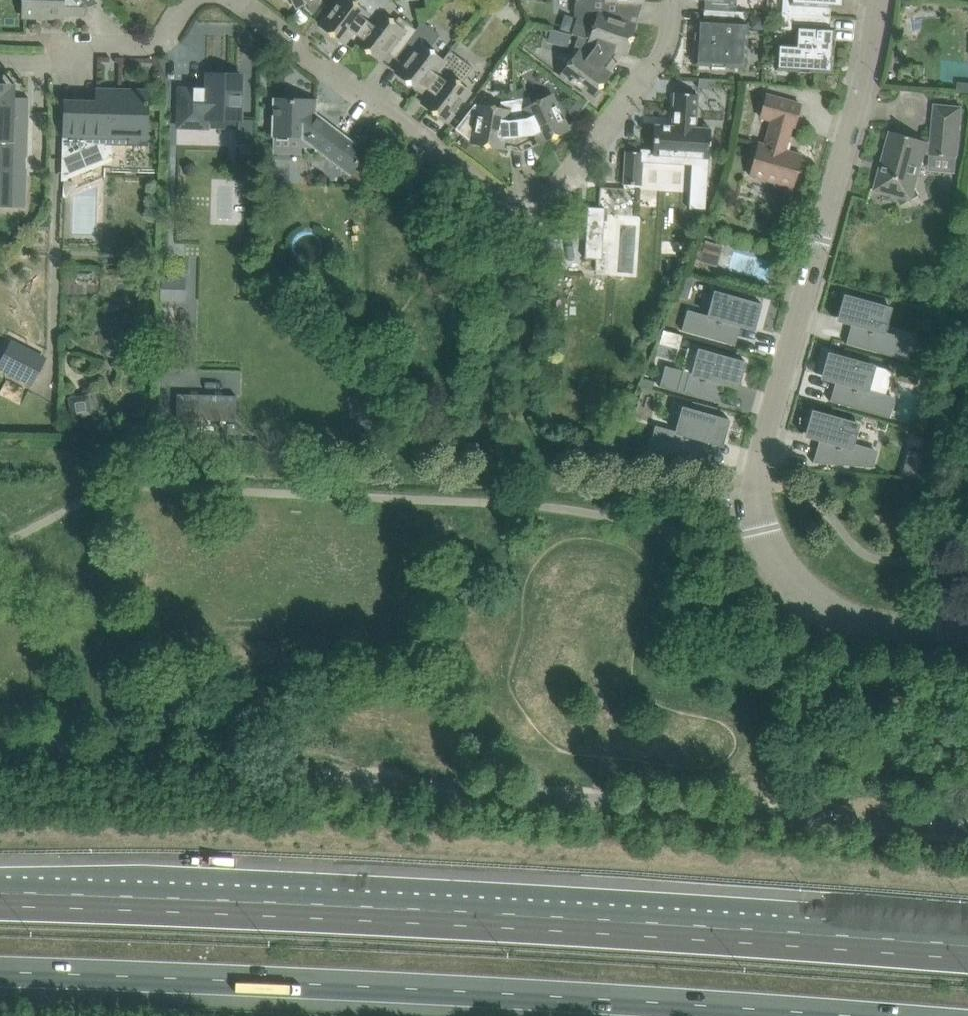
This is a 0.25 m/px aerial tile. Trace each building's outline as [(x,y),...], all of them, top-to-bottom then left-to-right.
[(63,18),(63,14),(85,14),(96,3),(93,0),(24,0),(23,16),(63,18)] [(295,6),(306,0),(312,13),(322,1),(321,0),(292,0),(295,6)] [(320,25),(343,43),(349,35),(357,42),(357,43),(381,12),(390,0),(340,0),(320,25)] [(578,36),(626,52),(635,26),(625,22),(627,17),(638,17),(644,0),(574,0),(574,15),(576,16),(571,33),(578,36)] [(716,10),(737,11),(737,0),(705,0),(704,9),(716,10)] [(782,14),(830,17),(831,4),(841,5),(841,0),(783,0),(782,14)] [(903,5),(906,8),(910,8),(913,5),(914,1),(913,0),(903,0),(903,5)] [(768,2),(767,12),(777,13),(778,3),(768,2)] [(737,11),(716,10),(704,9),(704,22),(700,21),(697,62),(716,63),(743,65),(746,24),(744,24),(745,12),(737,11)] [(299,10),(290,21),(304,32),(313,20),(299,10)] [(393,42),(402,49),(423,22),(416,29),(399,16),(394,23),(381,12),(357,43),(379,60),(393,42)] [(830,17),(782,14),(781,28),(799,29),(797,47),(780,46),(778,67),(830,70),(832,30),(829,30),(830,17)] [(753,18),(752,30),(765,30),(765,19),(753,18)] [(397,74),(419,90),(443,60),(429,50),(440,35),(423,22),(402,49),(411,56),(397,74)] [(578,52),(561,74),(592,97),(609,74),(601,68),(615,49),(626,53),(626,52),(578,36),(574,49),(578,52)] [(443,60),(420,90),(420,91),(424,86),(432,93),(423,104),(446,121),(450,116),(457,120),(476,96),(462,85),(474,70),(450,51),(443,60)] [(242,75),(208,74),(204,74),(203,89),(179,88),(178,126),(207,127),(208,118),(241,119),(242,75)] [(1,142),(0,154),(0,207),(26,207),(29,98),(15,97),(15,93),(16,85),(16,84),(14,83),(6,83),(0,83),(0,142),(1,142)] [(957,93),(967,94),(967,84),(958,83),(957,93)] [(66,102),(64,167),(64,168),(64,169),(65,170),(66,171),(67,171),(68,171),(69,171),(70,171),(103,157),(104,139),(146,140),(147,128),(148,92),(98,90),(97,103),(66,102)] [(711,128),(696,127),(698,94),(675,93),(672,126),(655,125),(653,151),(642,150),(641,152),(626,151),(624,184),(640,185),(642,163),(709,167),(711,128)] [(801,103),(767,94),(760,120),(767,122),(762,141),(760,141),(750,175),(775,182),(771,196),(774,202),(786,205),(786,207),(787,207),(802,154),(785,150),(792,126),(794,126),(801,103)] [(530,98),(515,99),(520,136),(538,134),(542,142),(567,130),(551,95),(533,104),(530,98)] [(314,146),(350,173),(365,152),(310,110),(310,100),(274,99),(274,115),(273,135),(301,136),(314,146)] [(475,104),(455,129),(473,143),(501,148),(503,138),(520,136),(515,99),(501,101),(500,109),(475,104)] [(578,100),(568,113),(575,119),(585,106),(578,100)] [(963,107),(936,104),(932,143),(891,131),(875,190),(897,196),(902,205),(920,195),(916,187),(925,155),(931,155),(956,158),(958,158),(963,107)] [(605,207),(599,207),(588,207),(585,258),(602,259),(605,207)] [(723,245),(716,243),(704,240),(699,261),(717,266),(723,245)] [(685,276),(681,290),(691,293),(695,279),(685,276)] [(162,278),(162,298),(184,299),(185,285),(173,285),(174,278),(162,278)] [(927,285),(925,297),(941,300),(943,288),(927,285)] [(682,328),(682,330),(735,345),(736,343),(732,342),(735,332),(736,329),(737,326),(755,331),(758,317),(756,317),(760,305),(762,305),(762,304),(723,293),(714,290),(710,304),(713,305),(710,316),(690,311),(685,329),(682,328)] [(840,307),(837,321),(854,326),(854,329),(853,329),(852,332),(853,332),(850,342),(847,341),(846,343),(906,360),(906,358),(903,357),(909,339),(883,331),(886,320),(888,321),(892,307),(884,305),(844,294),(844,296),(846,296),(842,308),(840,307)] [(0,363),(0,368),(32,385),(47,358),(12,340),(0,363)] [(660,384),(660,386),(719,403),(719,401),(716,400),(719,390),(720,387),(721,384),(739,389),(742,375),(740,374),(744,363),(746,363),(746,361),(707,350),(698,348),(694,362),(697,362),(694,374),(668,367),(663,385),(660,384)] [(824,365),(820,379),(838,384),(838,387),(837,387),(836,390),(837,390),(834,400),(831,399),(830,401),(889,418),(890,416),(887,415),(893,396),(867,389),(870,378),(872,379),(876,365),(868,363),(828,352),(828,353),(830,354),(826,366),(824,365)] [(645,378),(641,386),(653,390),(655,381),(645,378)] [(178,392),(177,416),(233,418),(234,394),(178,392)] [(648,450),(648,452),(704,456),(705,455),(702,454),(704,445),(705,441),(723,447),(726,433),(724,432),(728,421),(730,421),(730,419),(717,415),(718,410),(694,403),(692,409),(691,408),(682,406),(678,419),(681,420),(678,432),(658,426),(651,450),(648,450)] [(808,423),(804,437),(822,442),(822,445),(821,444),(817,460),(814,460),(813,462),(873,467),(874,465),(871,465),(875,450),(851,443),(854,436),(856,436),(860,423),(852,420),(812,409),(811,411),(814,412),(810,424),(808,423)] [(916,414),(912,429),(924,432),(929,417),(916,414)] [(902,469),(900,477),(917,478),(919,474),(902,469)]
